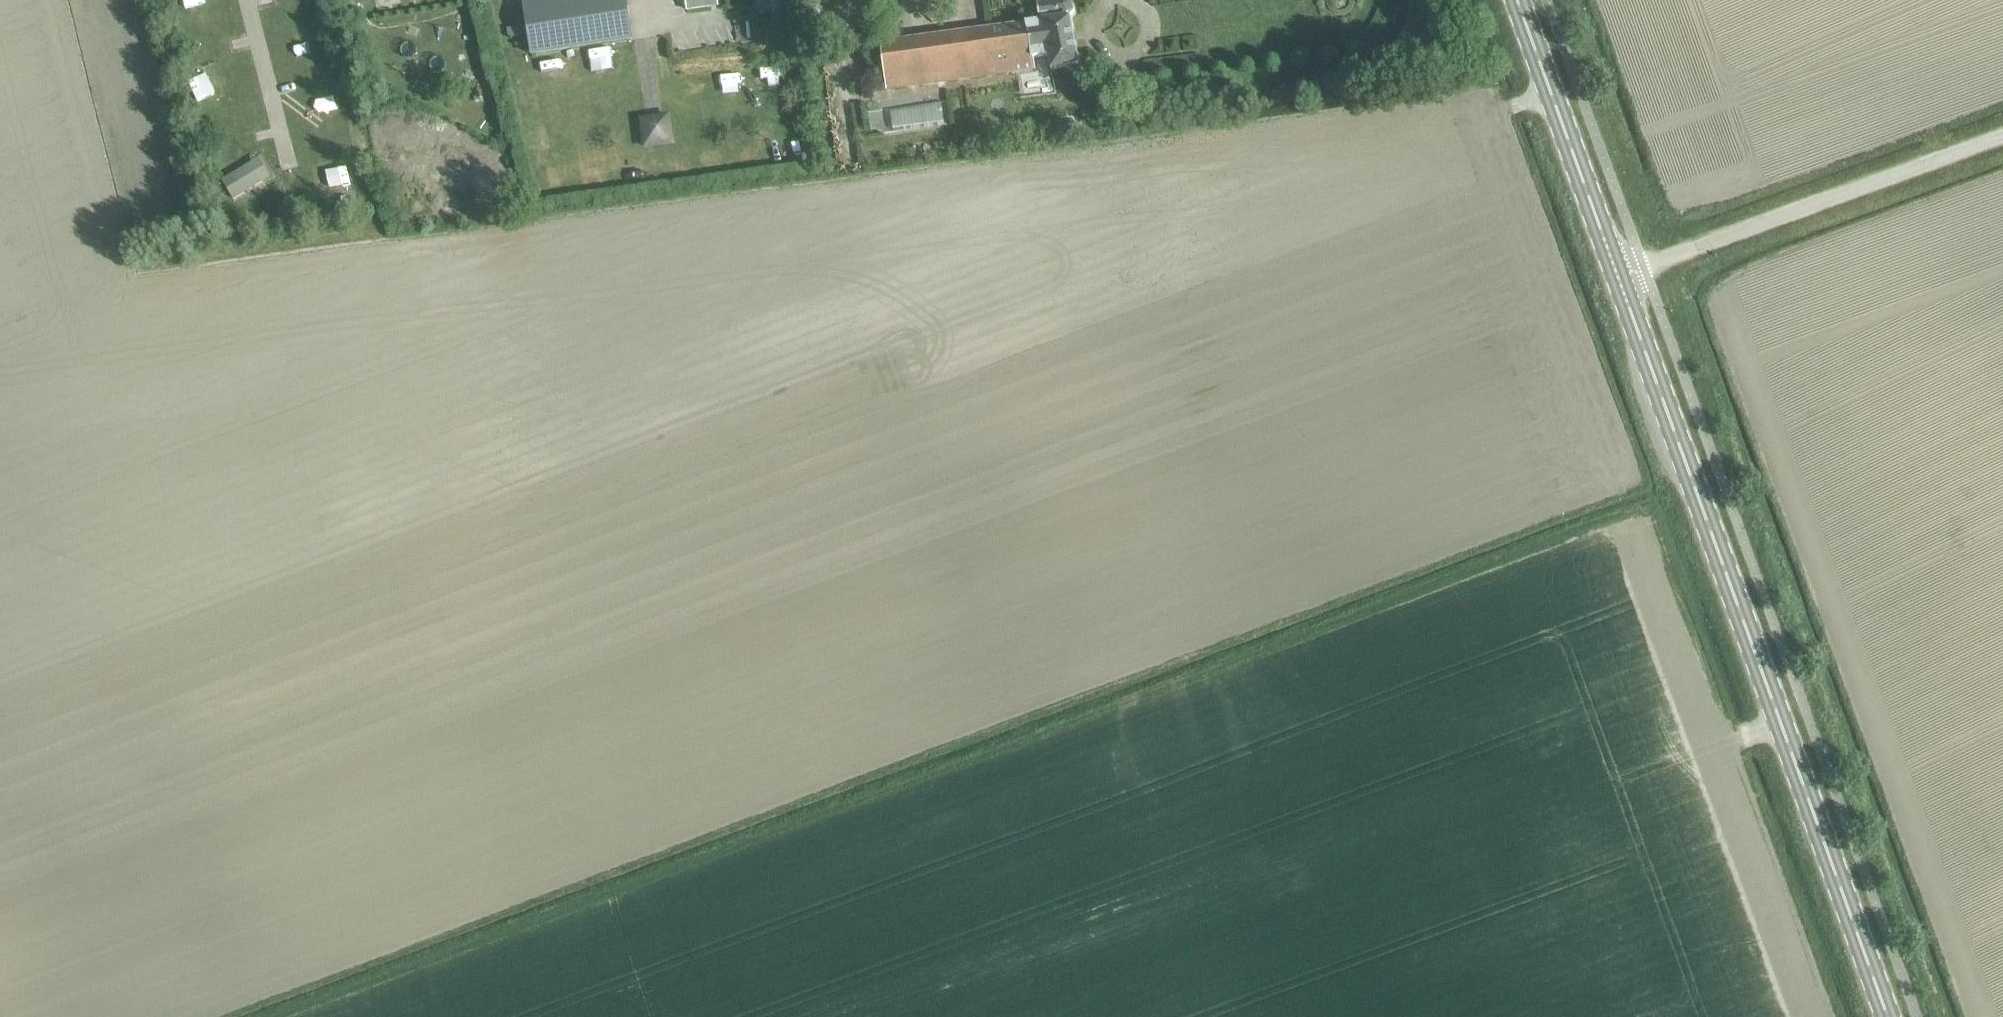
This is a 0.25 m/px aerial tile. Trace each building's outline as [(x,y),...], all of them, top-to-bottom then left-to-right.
[(532,55),(632,40),(626,0),(545,0),(524,3),(532,55)] [(686,10),(710,7),(709,0),(685,0),(686,10)] [(772,10),(784,8),(783,0),(771,0),(772,10)] [(1050,73),(1077,69),(1070,18),(1075,13),(1074,5),(1066,0),(1033,5),(1036,23),(879,46),(886,93),(1034,71),(1034,62),(1048,62),(1050,73)]
